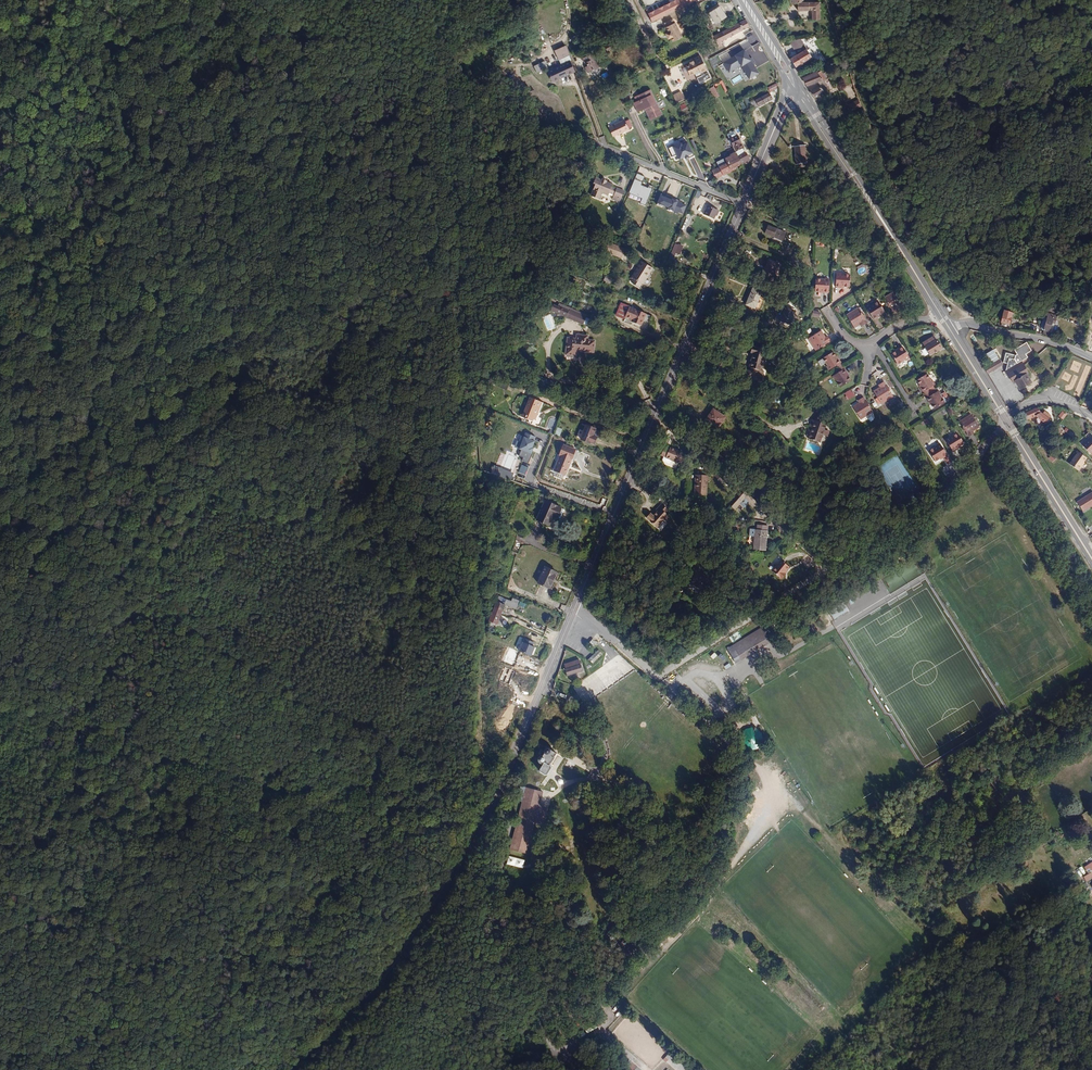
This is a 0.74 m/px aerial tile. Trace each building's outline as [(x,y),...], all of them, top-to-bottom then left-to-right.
[(695,0),(677,0),(674,2),(677,9),(695,0)] [(790,4),(796,4),(796,11),(811,10),(811,20),(819,20),(818,3),(809,3),(803,3),(802,0),(788,0),(790,4)] [(651,21),(677,9),(674,2),(651,12),(647,14),(651,21)] [(709,13),(716,24),(726,18),(719,7),(709,13)] [(672,36),(674,40),(682,37),(674,22),(674,23),(672,19),(664,22),(666,26),(665,27),(668,31),(664,33),(667,38),(672,36)] [(720,42),(749,27),(745,20),(713,37),(719,48),(722,46),(720,42)] [(795,67),(811,57),(806,48),(790,58),(795,67)] [(760,73),(745,49),(723,63),(729,73),(742,66),(750,80),(760,73)] [(591,51),(589,52),(596,67),(599,65),(591,51)] [(596,67),(589,52),(579,57),(582,62),(584,61),(585,65),(584,65),(586,71),(596,67)] [(695,61),(694,61),(690,63),(685,66),(689,74),(693,72),(698,69),(700,72),(706,69),(700,55),(694,58),(695,61)] [(534,66),(537,73),(548,68),(545,61),(534,66)] [(567,68),(551,75),(553,81),(570,73),(567,68)] [(801,77),(803,79),(817,73),(816,71),(801,77)] [(803,79),(807,85),(824,79),(820,71),(817,73),(803,79)] [(807,85),(812,94),(829,89),(826,79),(824,79),(807,85)] [(721,80),(718,82),(714,84),(715,86),(720,83),(725,92),(726,90),(721,80)] [(770,93),(777,89),(777,84),(768,88),(770,93)] [(705,90),(710,99),(717,95),(713,86),(705,90)] [(655,104),(657,103),(651,89),(634,97),(637,102),(634,103),(638,112),(645,109),(646,108),(647,111),(646,111),(650,118),(661,113),(657,105),(656,105),(655,104)] [(674,95),(678,104),(686,101),(682,92),(674,95)] [(759,98),(751,102),(754,109),(758,107),(758,106),(772,99),(769,93),(759,98)] [(851,112),(861,107),(859,99),(847,105),(851,112)] [(619,138),(627,134),(623,126),(611,131),(614,139),(619,137),(619,138)] [(681,127),(670,132),(674,141),(685,136),(681,127)] [(740,156),(744,155),(741,149),(742,149),(740,145),(740,144),(736,135),(733,130),(726,134),(730,143),(731,145),(733,148),(735,147),(740,156)] [(693,154),(687,141),(669,149),(673,158),(679,155),(681,161),(686,159),(686,161),(691,159),(690,156),(693,154)] [(734,167),(741,164),(733,148),(731,145),(729,147),(730,150),(724,153),(725,155),(726,158),(723,160),(725,164),(722,166),(725,171),(724,171),(726,174),(735,170),(734,167)] [(805,145),(795,146),(795,155),(795,156),(795,161),(796,161),(796,165),(799,165),(799,168),(804,167),(803,165),(806,164),(806,159),(807,159),(806,155),(805,155),(805,147),(806,147),(805,145)] [(733,148),(741,164),(744,162),(745,163),(749,162),(745,154),(744,155),(740,156),(735,147),(733,148)] [(715,180),(722,176),(721,173),(718,167),(710,171),(715,180)] [(646,178),(638,175),(630,193),(644,199),(642,203),(646,205),(654,187),(650,185),(648,188),(643,185),(646,178)] [(667,191),(672,179),(664,176),(660,188),(667,191)] [(609,200),(616,203),(620,195),(612,192),(612,193),(607,191),(608,189),(602,186),(603,185),(598,183),(597,184),(591,181),(590,184),(591,185),(588,194),(589,196),(595,199),(597,198),(599,193),(605,195),(606,193),(611,195),(609,200)] [(687,206),(662,195),(658,204),(684,214),(687,206)] [(698,209),(705,211),(706,205),(700,203),(698,209)] [(716,216),(719,210),(708,206),(704,215),(715,219),(716,216)] [(785,234),(767,227),(764,235),(781,243),(785,234)] [(622,250),(606,243),(603,250),(619,257),(622,250)] [(654,269),(643,261),(632,277),(634,278),(632,281),(639,287),(642,284),(654,269)] [(769,279),(767,282),(770,283),(777,267),(767,263),(761,276),(769,279)] [(859,274),(866,272),(864,265),(857,267),(859,274)] [(835,288),(839,289),(839,287),(842,287),(848,287),(849,276),(840,276),(835,276),(835,288)] [(828,282),(824,281),(814,280),(814,292),(820,292),(823,292),(823,294),(828,294),(828,282)] [(753,310),(760,294),(752,291),(745,307),(753,310)] [(883,298),(887,305),(889,308),(893,314),(898,310),(897,308),(904,304),(896,291),(883,298)] [(1048,312),(1047,317),(1055,319),(1057,314),(1055,313),(1053,312),(1055,306),(1055,304),(1048,301),(1045,311),(1048,312)] [(876,317),(879,316),(884,313),(878,303),(870,308),(869,307),(866,309),(873,321),(877,319),(876,317)] [(586,318),(588,314),(559,304),(559,306),(553,304),(550,312),(592,327),(594,321),(586,318)] [(792,308),(786,305),(779,324),(787,328),(793,313),(791,311),(792,308)] [(647,316),(631,309),(626,319),(637,323),(636,325),(643,328),(647,316)] [(863,318),(861,315),(858,309),(846,316),(854,329),(860,325),(862,327),(867,324),(863,318)] [(1016,315),(1006,311),(1002,326),(1009,329),(1012,319),(1015,319),(1016,315)] [(552,316),(543,318),(547,332),(555,329),(552,316)] [(1055,319),(1047,317),(1044,316),(1042,327),(1043,329),(1050,331),(1052,322),(1054,323),(1055,319)] [(821,348),(824,346),(830,342),(827,337),(825,338),(821,332),(808,340),(816,352),(821,348)] [(934,336),(922,343),(930,355),(942,348),(934,336)] [(572,341),(569,341),(567,357),(577,358),(578,353),(595,354),(596,344),(588,343),(589,339),(578,338),(577,341),(572,341)] [(1030,348),(1028,343),(1015,351),(1018,355),(1030,348)] [(905,360),(908,358),(901,347),(898,349),(899,350),(896,352),(891,355),(897,365),(905,360)] [(761,373),(761,372),(766,351),(755,349),(752,349),(751,355),(753,356),(750,373),(747,372),(746,379),(753,381),(753,380),(759,381),(761,373)] [(991,365),(999,361),(992,350),(985,355),(991,365)] [(837,361),(835,357),(832,353),(822,359),(825,364),(828,368),(830,371),(836,367),(840,364),(841,364),(839,360),(837,361)] [(1007,353),(1004,363),(1008,363),(1012,371),(1011,372),(1017,381),(1021,389),(1030,383),(1025,374),(1028,372),(1022,361),(1018,364),(1015,359),(1017,355),(1007,353)] [(985,369),(988,374),(1002,365),(999,360),(999,361),(991,365),(985,369)] [(875,379),(885,374),(880,363),(874,365),(877,372),(873,374),(875,379)] [(845,370),(844,370),(840,373),(833,377),(835,380),(840,388),(851,382),(848,377),(845,374),(847,373),(845,370)] [(1013,383),(1017,381),(1011,372),(1007,374),(1013,383)] [(923,393),(933,387),(934,386),(932,382),(927,375),(917,381),(920,386),(922,389),(921,390),(923,393)] [(889,392),(887,388),(884,382),(878,386),(879,388),(873,392),(881,404),(893,397),(889,392)] [(923,393),(925,396),(935,390),(933,387),(923,393)] [(852,390),(845,393),(847,400),(855,397),(852,390)] [(925,396),(927,399),(937,392),(935,390),(925,396)] [(930,401),(932,405),(935,409),(945,403),(940,395),(938,392),(937,392),(927,399),(929,402),(930,401)] [(527,415),(537,419),(539,420),(546,403),(534,397),(527,415)] [(873,413),(869,407),(867,404),(863,398),(859,401),(860,403),(853,407),(861,420),(873,413)] [(1040,412),(1039,410),(1038,409),(1035,409),(1024,413),(1027,419),(1035,416),(1046,423),(1050,420),(1041,413),(1040,412)] [(1059,416),(1064,420),(1068,415),(1063,411),(1059,416)] [(724,420),(712,412),(705,422),(717,430),(724,420)] [(964,428),(966,431),(969,437),(975,434),(974,431),(979,428),(972,415),(961,422),(964,428)] [(812,430),(811,434),(808,440),(820,444),(826,426),(824,425),(826,422),(816,418),(814,422),(813,421),(810,430),(812,430)] [(588,431),(583,442),(593,445),(593,444),(596,445),(599,439),(596,438),(598,432),(589,428),(588,431)] [(579,440),(583,442),(588,431),(586,430),(585,433),(583,432),(579,440)] [(532,447),(536,437),(525,433),(524,437),(521,436),(518,441),(517,440),(514,447),(521,450),(519,456),(523,458),(522,461),(528,463),(534,448),(532,447)] [(956,448),(959,447),(964,443),(958,434),(950,439),(946,441),(954,452),(957,450),(956,448)] [(948,456),(941,445),(937,447),(929,452),(935,462),(940,459),(943,457),(944,458),(948,456)] [(574,451),(563,446),(559,456),(559,457),(553,472),(564,476),(574,451)] [(674,453),(675,452),(669,450),(668,452),(664,449),(660,457),(663,459),(662,462),(662,463),(669,466),(671,462),(678,465),(678,464),(682,465),(685,459),(681,458),(682,456),(674,453)] [(1069,465),(1079,471),(1082,466),(1081,465),(1084,462),(1086,458),(1078,452),(1069,465)] [(726,480),(719,475),(715,479),(722,485),(726,480)] [(705,497),(706,477),(703,477),(697,476),(694,476),(693,496),(705,497)] [(746,493),(732,509),(735,512),(745,500),(755,509),(759,505),(746,493)] [(1078,502),(1084,512),(1091,508),(1091,493),(1078,502)] [(560,507),(545,500),(537,520),(549,525),(552,516),(556,517),(560,507)] [(667,523),(666,522),(671,516),(662,508),(655,516),(651,513),(646,518),(660,531),(667,523)] [(767,532),(766,531),(757,531),(755,531),(754,537),(753,550),(765,551),(767,532)] [(778,558),(768,570),(777,576),(782,571),(781,570),(786,564),(778,558)] [(557,572),(546,567),(538,583),(549,588),(557,572)] [(496,625),(504,605),(506,600),(498,597),(488,621),(490,622),(492,623),(496,625)] [(506,600),(504,605),(515,609),(518,601),(512,598),(511,601),(506,600)] [(737,656),(738,658),(768,640),(763,633),(766,632),(761,624),(724,647),(732,660),(737,656)] [(519,650),(524,639),(519,637),(515,648),(519,650)] [(531,656),(535,647),(532,646),(534,642),(524,638),(519,651),(531,656)] [(588,646),(590,649),(598,642),(595,639),(594,638),(588,646)] [(611,652),(613,650),(602,641),(598,645),(609,655),(611,652)] [(593,663),(603,654),(599,649),(589,659),(593,663)] [(579,659),(565,664),(568,675),(583,670),(579,659)] [(514,671),(505,667),(499,681),(509,685),(514,671)] [(755,725),(750,724),(750,726),(743,727),(740,731),(738,736),(739,739),(740,742),(744,747),(749,748),(755,746),(758,743),(760,738),(759,732),(754,728),(755,725)] [(556,754),(550,750),(549,751),(548,750),(547,749),(545,750),(544,751),(544,752),(540,750),(538,754),(541,756),(538,757),(537,759),(537,761),(538,763),(540,764),(543,763),(538,770),(539,773),(543,775),(546,775),(550,769),(550,766),(549,766),(554,759),(553,758),(556,754)] [(801,807),(803,803),(793,797),(791,800),(801,807)] [(522,798),(507,859),(524,863),(531,831),(539,833),(541,826),(535,816),(539,801),(522,798)] [(1087,882),(1091,879),(1091,872),(1084,877),(1087,882)] [(633,957),(638,950),(630,943),(624,950),(633,957)] [(633,1069),(634,1069),(637,1066),(627,1058),(624,1063),(633,1069)]
